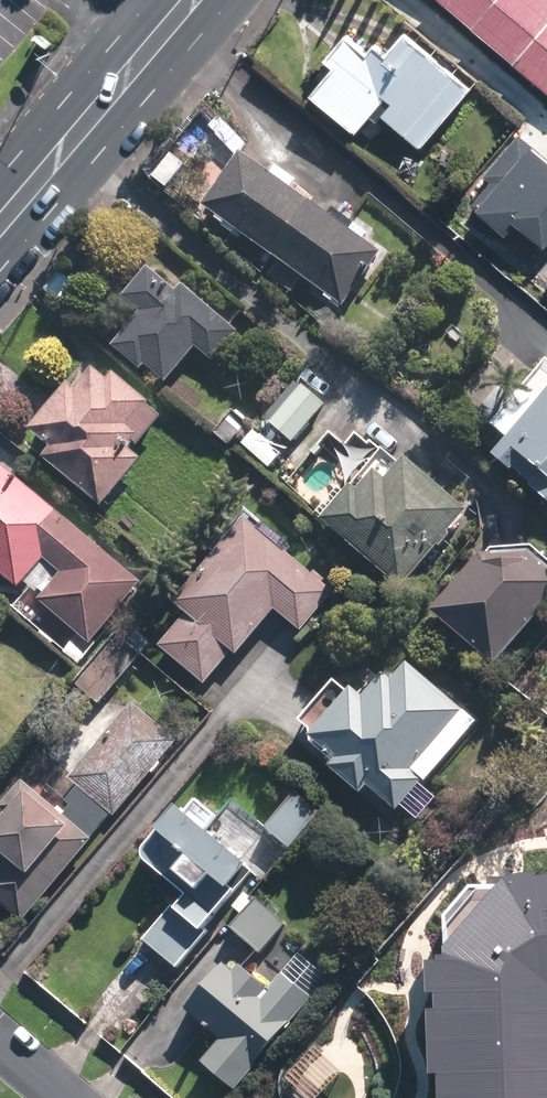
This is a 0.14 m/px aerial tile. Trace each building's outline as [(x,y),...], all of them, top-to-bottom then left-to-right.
[(546,86),(546,0),(448,0),(546,86)] [(341,62),(314,91),(369,140),(390,116),(423,145),(477,86),(411,26),(391,48),(381,38),(375,44),(356,27),(332,54),(341,62)] [(209,205),(347,305),(387,250),(249,150),(209,205)] [(218,361),(245,329),(159,258),(128,295),(146,310),(117,345),(146,369),(150,364),(171,382),(200,347),(218,361)] [(65,272),(49,290),(78,314),(93,296),(65,272)] [(546,495),(546,359),(517,396),(503,384),(481,410),(513,436),(498,455),(546,495)] [(47,455),(106,505),(147,456),(138,449),(170,411),(120,369),(114,376),(100,364),(82,385),(75,379),(34,427),(55,445),(47,455)] [(299,379),(265,419),(293,442),(327,402),(299,379)] [(361,480),(328,516),(404,585),(474,509),(412,453),(398,468),(390,461),(367,486),(361,480)] [(147,580),(8,461),(0,470),(0,567),(24,587),(45,562),(53,570),(40,585),(48,592),(43,598),(93,641),(147,580)] [(306,630),(339,590),(249,514),(177,600),(190,610),(162,643),(208,682),(236,650),(241,654),(280,609),(306,630)] [(436,607),(499,662),(546,608),(546,556),(533,543),(491,544),(436,607)] [(125,632),(81,684),(103,703),(155,640),(141,628),(132,638),(125,632)] [(430,780),(480,720),(410,661),(398,675),(390,668),(369,693),(358,683),(315,732),(342,755),(334,764),(366,792),(372,784),(401,808),(427,777),(430,780)] [(29,919),(180,737),(134,700),(71,776),(80,784),(64,804),(29,775),(5,804),(12,809),(0,823),(0,847),(13,857),(0,873),(0,895),(29,919)] [(298,789),(266,828),(292,850),(325,811),(298,789)] [(145,938),(181,968),(266,865),(216,824),(225,813),(202,794),(193,805),(187,799),(144,850),(166,868),(157,879),(179,897),(145,938)] [(512,873),(434,955),(439,1097),(546,1097),(546,868),(512,873)] [(289,923),(248,889),(235,906),(243,913),(233,924),(265,951),(289,923)] [(240,1089),(335,974),(304,949),(276,983),(246,959),(240,967),(229,958),(190,1006),(226,1036),(205,1060),(240,1089)]
